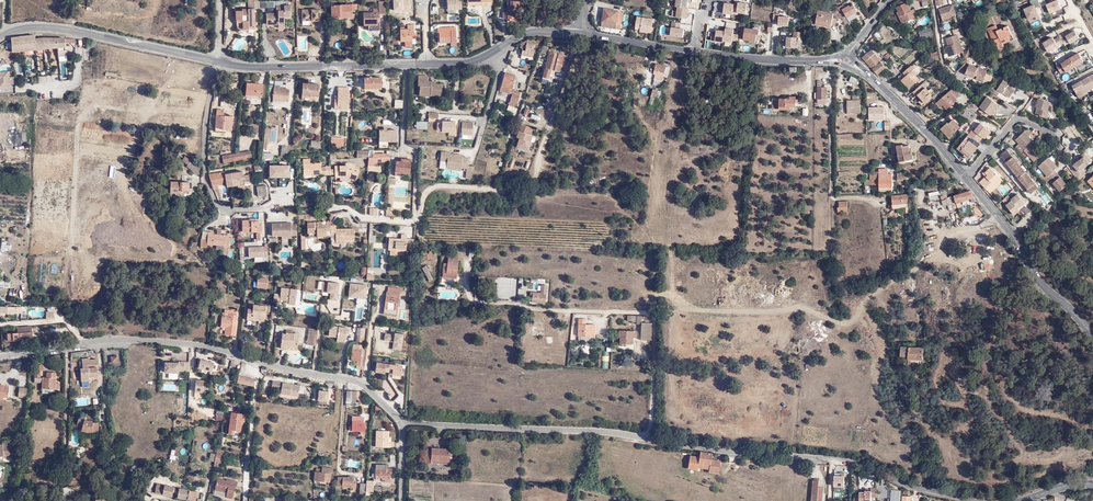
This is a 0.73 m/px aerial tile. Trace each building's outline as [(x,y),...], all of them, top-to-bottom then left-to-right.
[(448,12),(462,12),(462,0),(447,0),(448,12)] [(688,0),(676,0),(675,7),(678,7),(686,8),(688,0)] [(897,2),(898,5),(903,14),(899,16),(902,22),(914,16),(906,0),(902,0),(897,2)] [(1066,12),(1063,7),(1061,8),(1058,0),(1045,6),(1050,19),(1066,12)] [(257,1),(247,2),(248,10),(236,11),(236,21),(237,21),(237,30),(244,30),(244,29),(254,29),(254,8),(257,8),(257,1)] [(503,12),(503,18),(512,19),(512,16),(519,16),(519,1),(508,1),(508,12),(503,12)] [(732,14),(734,4),(721,2),(719,11),(723,12),(723,13),(732,15),(732,14)] [(746,14),(747,3),(738,2),(738,4),(734,4),(732,14),(736,15),(736,13),(746,14)] [(352,4),(331,4),(331,15),(341,15),(341,17),(352,17),(352,9),(358,9),(357,4),(352,4)] [(844,6),(839,9),(841,12),(844,11),(847,16),(857,11),(854,5),(846,9),(844,6)] [(943,20),(951,17),(956,15),(953,5),(939,10),(943,20)] [(285,16),(291,16),(291,6),(276,6),(276,15),(272,15),(272,14),(266,14),(266,25),(278,24),(278,27),(285,27),(285,18),(285,16)] [(1023,10),(1027,22),(1031,21),(1034,28),(1048,23),(1042,7),(1035,9),(1034,6),(1023,10)] [(601,21),(615,24),(615,23),(620,23),(622,12),(618,11),(618,10),(603,7),(601,21)] [(687,19),(688,8),(686,8),(678,7),(676,17),(687,19)] [(326,25),(326,11),(321,11),(321,9),(302,10),(302,21),(321,21),(321,25),(326,25)] [(381,21),(381,14),(381,9),(380,9),(373,9),(373,13),(364,14),(364,25),(368,25),(379,25),(380,21),(381,21)] [(832,12),(817,11),(816,25),(831,26),(831,24),(835,24),(836,17),(832,17),(832,12)] [(789,27),(789,17),(779,16),(779,14),(773,13),(773,21),(778,21),(778,26),(789,27)] [(1050,22),(1052,26),(1064,20),(1062,16),(1050,22)] [(646,29),(645,32),(653,33),(655,21),(639,18),(637,27),(642,28),(646,29)] [(683,38),(684,28),(680,28),(680,23),(671,22),(671,27),(670,36),(683,38)] [(415,25),(408,25),(408,29),(401,30),(402,41),(405,41),(413,41),(413,34),(415,34),(415,25)] [(759,35),(760,26),(755,25),(754,29),(745,28),(743,39),(750,40),(756,41),(757,37),(757,35),(759,35)] [(930,26),(918,30),(920,37),(932,34),(930,26)] [(997,41),(1001,50),(1006,48),(1004,44),(1008,42),(1008,41),(1010,40),(1012,42),(1016,40),(1010,26),(1006,28),(1007,30),(1004,31),(1003,29),(1000,31),(998,26),(990,30),(989,30),(995,42),(996,41),(997,41)] [(451,42),(450,28),(437,28),(437,32),(439,32),(440,43),(451,42)] [(738,42),(739,35),(733,34),(734,29),(726,28),(725,31),(724,41),(732,42),(732,41),(738,42)] [(962,29),(962,28),(952,31),(953,35),(958,33),(959,37),(964,36),(962,29)] [(723,43),(725,31),(717,30),(716,32),(712,32),(711,41),(723,43)] [(1076,31),(1064,37),(1068,47),(1080,41),(1076,31)] [(18,37),(12,37),(11,37),(12,50),(63,47),(63,39),(66,39),(66,34),(52,34),(52,38),(46,38),(39,38),(39,35),(35,35),(35,32),(25,32),(25,35),(22,35),(22,33),(17,33),(18,37)] [(797,47),(797,38),(802,38),(802,34),(802,32),(793,32),(793,37),(787,37),(786,47),(797,47)] [(949,47),(952,57),(964,53),(958,35),(946,38),(949,47)] [(299,36),(300,51),(308,50),(307,36),(299,36)] [(1049,53),(1065,44),(1061,37),(1055,40),(1054,37),(1044,43),(1049,53)] [(525,42),(524,42),(523,49),(526,50),(525,51),(523,51),(521,55),(533,58),(537,43),(527,40),(525,42)] [(904,61),(915,49),(911,46),(907,50),(903,46),(896,53),(904,61)] [(940,58),(939,50),(932,51),(933,56),(936,59),(940,58)] [(556,63),(557,61),(558,54),(549,52),(545,72),(554,75),(555,71),(558,71),(559,64),(556,63)] [(884,67),(873,53),(871,56),(868,52),(867,52),(862,57),(870,67),(879,77),(885,71),(883,69),(884,67)] [(1056,66),(1061,76),(1084,64),(1079,54),(1056,66)] [(970,64),(966,61),(961,67),(965,71),(969,73),(969,75),(973,77),(975,74),(977,75),(976,77),(983,81),(988,72),(978,67),(977,68),(970,64)] [(655,64),(653,70),(667,73),(668,67),(655,64)] [(908,68),(903,72),(906,75),(902,78),(910,86),(920,77),(915,72),(912,69),(914,67),(912,65),(908,68)] [(8,70),(0,71),(0,86),(9,85),(8,70)] [(554,75),(545,72),(543,79),(552,81),(554,75)] [(516,109),(521,94),(513,92),(511,91),(516,76),(506,73),(500,91),(511,94),(513,95),(509,107),(508,112),(515,114),(516,109)] [(1020,84),(1008,75),(1005,79),(1017,88),(1020,84)] [(365,87),(382,87),(382,76),(365,76),(365,87)] [(1071,85),(1077,98),(1092,91),(1092,76),(1071,85)] [(421,87),(421,93),(431,93),(431,95),(443,96),(443,86),(436,86),(432,85),(433,82),(429,82),(430,78),(420,77),(419,82),(421,82),(421,87)] [(992,85),(987,89),(997,96),(1001,92),(1010,98),(1017,88),(1005,79),(998,89),(992,85)] [(819,93),(816,93),(816,98),(819,98),(819,103),(827,103),(827,87),(822,87),(822,81),(819,81),(819,93)] [(926,81),(923,83),(932,93),(935,90),(926,81)] [(303,96),(311,96),(311,94),(321,94),(321,84),(304,83),(303,96)] [(915,92),(919,95),(920,94),(927,102),(933,97),(930,94),(932,93),(923,83),(915,91),(915,92)] [(246,95),(262,96),(263,85),(247,84),(246,95)] [(338,90),(338,94),(337,98),(337,102),(341,103),(341,106),(347,106),(348,86),(336,85),(336,90),(338,90)] [(653,87),(650,95),(657,98),(659,98),(661,90),(653,87)] [(954,88),(939,101),(947,109),(957,100),(956,99),(961,95),(954,88)] [(272,94),(272,100),(283,101),(287,101),(288,91),(284,90),(278,90),(276,89),(275,94),(272,94)] [(1035,93),(1029,89),(1025,94),(1031,98),(1035,93)] [(924,104),(927,102),(920,94),(919,95),(917,97),(924,104)] [(657,98),(650,95),(648,102),(655,104),(657,98)] [(773,102),(775,112),(789,109),(789,107),(797,105),(795,97),(791,98),(791,99),(774,102),(773,102)] [(988,97),(980,107),(992,117),(1000,106),(988,97)] [(1049,102),(1038,99),(1035,108),(1037,108),(1035,116),(1047,119),(1049,111),(1048,111),(1049,106),(1048,106),(1049,102)] [(402,109),(403,100),(394,100),(394,108),(402,109)] [(860,100),(847,100),(847,112),(860,111),(860,109),(860,103),(860,100)] [(944,111),(947,109),(939,101),(937,103),(944,111)] [(980,107),(974,103),(971,107),(977,111),(980,107)] [(884,106),(870,106),(870,119),(885,118),(884,106)] [(224,116),(216,116),(216,128),(222,129),(222,130),(232,131),(233,117),(224,116)] [(438,125),(437,130),(437,131),(442,131),(442,132),(446,132),(456,132),(456,122),(443,121),(443,123),(438,123),(439,119),(429,119),(429,124),(428,130),(433,131),(434,125),(438,125)] [(960,126),(955,120),(954,120),(950,123),(948,122),(941,128),(950,139),(954,135),(953,134),(961,127),(960,126)] [(473,136),(474,123),(462,122),(462,135),(473,136)] [(969,141),(966,138),(958,148),(965,154),(964,155),(969,159),(979,147),(977,146),(980,142),(983,138),(989,130),(981,123),(974,131),(972,130),(969,134),(973,137),(969,141)] [(516,139),(528,143),(530,137),(528,136),(530,130),(521,126),(516,139)] [(270,143),(277,143),(278,128),(272,128),(270,143)] [(991,132),(989,130),(983,138),(985,140),(991,132)] [(1025,131),(1016,139),(1025,149),(1024,150),(1034,161),(1042,154),(1032,142),(1034,141),(1025,131)] [(378,143),(387,144),(395,145),(396,134),(392,134),(385,133),(379,133),(378,143)] [(1019,143),(1014,147),(1020,154),(1024,149),(1019,143)] [(897,145),(900,162),(914,159),(912,149),(910,149),(909,145),(903,146),(903,144),(897,145)] [(16,160),(15,148),(3,148),(4,154),(0,154),(0,161),(16,160)] [(1009,148),(1002,154),(1007,159),(1014,154),(1009,148)] [(246,152),(236,154),(235,161),(247,159),(246,152)] [(455,156),(456,154),(441,152),(440,161),(447,161),(447,166),(460,167),(467,168),(467,166),(468,157),(462,157),(462,155),(459,155),(458,156),(455,156)] [(235,161),(236,154),(222,156),(224,163),(235,161)] [(374,155),(374,164),(376,164),(376,163),(390,164),(390,155),(374,155)] [(1015,155),(1008,161),(1020,176),(1020,177),(1029,188),(1029,189),(1032,193),(1039,187),(1035,183),(1036,182),(1028,172),(1028,171),(1015,155)] [(186,166),(192,170),(195,164),(184,156),(182,160),(188,164),(186,166)] [(1066,185),(1056,174),(1053,176),(1050,173),(1053,171),(1056,168),(1047,157),(1037,166),(1046,176),(1045,177),(1051,184),(1052,184),(1059,191),(1066,185)] [(312,172),(312,176),(321,176),(321,166),(321,164),(310,164),(310,159),(303,158),(303,172),(312,172)] [(1073,169),(1070,172),(1077,182),(1085,175),(1081,170),(1088,164),(1083,158),(1072,167),(1073,169)] [(395,174),(403,174),(410,175),(410,160),(401,160),(401,163),(395,162),(395,174)] [(335,178),(340,178),(340,176),(341,176),(346,177),(351,178),(351,180),(356,181),(359,170),(354,169),(355,165),(349,163),(349,167),(346,167),(335,167),(335,178)] [(201,168),(195,164),(192,170),(191,171),(196,175),(200,175),(201,168)] [(278,193),(287,193),(288,202),(296,203),(296,184),(293,164),(276,166),(277,180),(276,180),(278,193)] [(475,167),(467,166),(467,168),(466,178),(471,179),(475,167)] [(989,189),(1001,176),(991,166),(984,173),(987,176),(981,181),(989,189)] [(871,180),(871,185),(880,185),(880,188),(892,187),(892,179),(888,179),(888,169),(879,169),(879,171),(880,180),(871,180)] [(879,171),(871,171),(871,175),(871,176),(871,180),(880,180),(879,171)] [(226,183),(227,187),(245,184),(244,182),(244,175),(243,172),(226,174),(225,172),(210,174),(212,184),(218,184),(226,183)] [(1004,179),(1001,176),(989,189),(991,192),(1004,179)] [(171,192),(189,193),(189,181),(171,181),(171,192)] [(258,187),(259,196),(267,195),(266,186),(258,187)] [(970,190),(946,198),(949,206),(955,204),(956,208),(960,206),(959,202),(969,198),(971,203),(975,202),(974,197),(971,191),(970,190)] [(1008,195),(1002,200),(1014,215),(1021,210),(1018,207),(1024,203),(1017,194),(1011,199),(1008,195)] [(910,204),(909,195),(893,196),(893,205),(910,204)] [(839,206),(839,211),(849,211),(848,201),(840,201),(840,206),(839,206)] [(897,213),(906,213),(906,208),(910,208),(910,204),(893,205),(893,209),(897,208),(897,213)] [(1026,207),(1022,210),(1031,221),(1035,217),(1026,207)] [(342,232),(342,230),(335,229),(335,226),(330,226),(330,222),(325,222),(325,225),(322,225),(322,222),(311,222),(311,215),(304,215),(304,220),(308,220),(308,233),(315,233),(315,230),(317,230),(317,235),(326,235),(326,231),(330,231),(330,235),(335,235),(335,241),(345,240),(354,241),(354,230),(346,229),(346,232),(342,232)] [(243,221),(243,233),(261,233),(261,228),(259,228),(259,223),(251,223),(251,221),(243,221)] [(282,237),(292,237),(297,237),(297,227),(292,227),(291,225),(285,225),(285,227),(281,227),(281,225),(272,225),(272,237),(282,237)] [(392,245),(403,246),(403,243),(403,237),(404,233),(399,232),(398,236),(386,236),(385,247),(387,247),(387,252),(392,253),(392,248),(392,245)] [(212,234),(207,233),(206,241),(201,241),(200,249),(206,249),(206,246),(216,246),(223,246),(229,246),(229,244),(229,238),(229,236),(221,236),(216,236),(212,236),(212,234)] [(267,247),(248,248),(248,258),(268,257),(267,247)] [(453,260),(453,256),(448,255),(447,263),(446,274),(456,275),(458,261),(453,260)] [(422,268),(429,281),(433,278),(426,266),(422,268)] [(927,268),(921,270),(925,284),(931,282),(927,268)] [(256,276),(256,287),(267,287),(268,277),(256,276)] [(340,282),(323,280),(322,290),(331,292),(330,299),(338,300),(340,282)] [(367,284),(350,282),(348,296),(357,297),(357,302),(365,303),(367,284)] [(546,286),(541,286),(541,295),(531,294),(531,297),(532,297),(532,304),(545,305),(546,295),(546,286)] [(280,295),(274,294),(273,302),(279,303),(279,300),(288,301),(288,304),(295,305),(296,290),(281,288),(280,295)] [(381,315),(395,317),(399,294),(384,292),(381,315)] [(247,304),(246,318),(258,319),(258,321),(263,321),(264,315),(264,311),(266,311),(269,312),(270,307),(264,306),(252,305),(252,301),(247,300),(247,304)] [(1,311),(0,312),(22,313),(22,308),(11,307),(11,305),(6,304),(6,306),(4,306),(4,307),(0,307),(0,311),(1,311)] [(54,317),(53,307),(45,307),(46,317),(54,317)] [(228,328),(227,335),(234,336),(236,313),(232,313),(232,311),(223,310),(223,314),(221,313),(220,327),(225,327),(228,328)] [(640,340),(650,340),(651,323),(642,322),(642,317),(636,316),(628,315),(628,320),(632,320),(632,321),(637,322),(637,324),(641,324),(640,340)] [(576,335),(584,335),(584,334),(590,335),(591,323),(585,323),(585,318),(577,317),(576,335)] [(537,331),(547,331),(548,322),(538,321),(538,326),(534,326),(533,330),(537,331)] [(594,336),(594,323),(591,323),(590,335),(584,334),(584,335),(594,336)] [(32,337),(32,325),(17,325),(17,330),(6,330),(7,339),(32,337)] [(344,333),(345,330),(345,327),(328,325),(327,335),(336,336),(335,339),(344,339),(344,333)] [(317,329),(308,329),(306,345),(315,346),(317,329)] [(393,341),(392,348),(401,350),(404,332),(395,331),(395,333),(386,331),(385,339),(393,341)] [(620,343),(632,344),(633,338),(637,337),(637,331),(618,331),(618,337),(620,337),(620,343)] [(297,347),(298,339),(294,338),(294,335),(285,334),(285,336),(281,336),(281,341),(281,345),(297,347)] [(297,351),(297,347),(281,345),(281,341),(278,341),(277,348),(297,351)] [(909,359),(924,360),(924,348),(915,347),(915,343),(907,342),(907,346),(902,346),(901,355),(909,356),(909,359)] [(363,351),(360,350),(361,346),(355,345),(354,349),(351,349),(350,360),(354,360),(354,366),(358,367),(361,367),(363,351)] [(366,362),(367,359),(363,358),(362,371),(368,372),(370,362),(366,362)] [(81,360),(81,367),(88,367),(96,366),(96,360),(89,360),(89,359),(81,360)] [(212,372),(214,362),(200,359),(198,368),(212,372)] [(403,363),(377,360),(375,370),(385,371),(385,366),(393,367),(392,373),(402,374),(403,363)] [(189,372),(190,362),(184,362),(179,361),(179,363),(164,362),(164,373),(179,374),(179,372),(184,372),(189,372)] [(33,378),(39,379),(39,371),(43,371),(43,366),(35,366),(35,370),(33,370),(33,378)] [(88,369),(82,370),(80,370),(81,383),(89,382),(88,378),(97,377),(96,369),(88,369)] [(41,379),(41,383),(41,389),(52,389),(53,390),(55,390),(55,389),(58,389),(58,385),(55,385),(55,373),(46,373),(46,378),(41,379)] [(247,386),(248,378),(239,376),(235,375),(233,383),(247,386)] [(202,393),(203,380),(196,379),(195,392),(202,393)] [(270,382),(270,388),(278,389),(277,393),(296,397),(298,386),(270,382)] [(9,396),(10,386),(0,386),(0,396),(9,396)] [(28,397),(29,387),(20,387),(19,396),(28,397)] [(346,391),(345,406),(350,406),(351,404),(355,404),(356,392),(346,391)] [(223,420),(223,410),(216,410),(215,420),(223,420)] [(95,414),(92,414),(84,415),(84,417),(79,416),(76,426),(82,428),(81,431),(85,432),(98,431),(98,423),(93,423),(93,421),(95,420),(95,414)] [(360,435),(364,435),(365,426),(363,426),(364,417),(352,416),(351,426),(349,426),(348,430),(360,431),(360,435)] [(237,430),(239,418),(228,417),(227,434),(237,435),(237,430)] [(373,445),(388,447),(389,442),(384,441),(385,434),(387,434),(388,430),(374,428),(373,445)] [(3,457),(4,457),(9,457),(9,442),(3,442),(2,445),(0,445),(0,457),(3,457)] [(448,461),(449,449),(430,448),(430,452),(425,452),(425,462),(430,463),(430,459),(448,461)] [(223,452),(216,451),(215,459),(215,460),(219,460),(220,456),(222,456),(223,452)] [(696,469),(696,467),(697,462),(709,465),(708,468),(708,472),(718,473),(719,464),(717,463),(717,460),(710,459),(711,452),(699,451),(699,456),(689,455),(687,468),(696,469)] [(372,474),(371,477),(382,478),(382,480),(385,480),(385,481),(390,482),(390,473),(391,473),(392,468),(388,468),(388,464),(376,464),(376,469),(374,469),(374,474),(372,474)] [(332,467),(321,467),(321,471),(315,470),(314,479),(329,480),(330,472),(332,472),(332,467)] [(843,487),(843,476),(838,475),(832,475),(832,487),(843,487)] [(337,485),(355,487),(356,483),(353,482),(353,477),(348,476),(348,477),(338,476),(337,485)] [(217,477),(215,489),(214,494),(230,497),(232,484),(234,484),(235,480),(226,478),(225,483),(222,482),(223,478),(217,477)] [(365,483),(365,491),(370,491),(373,491),(373,480),(366,480),(365,483)] [(821,493),(817,493),(817,486),(817,481),(812,481),(810,500),(820,500),(821,493)] [(174,488),(164,486),(162,495),(172,497),(174,488)] [(62,488),(63,496),(74,497),(74,491),(67,487),(62,488)] [(870,497),(876,497),(876,488),(870,489),(869,491),(864,490),(864,492),(859,492),(856,496),(858,500),(869,500),(870,497)] [(196,491),(180,489),(179,499),(195,500),(196,491)] [(901,491),(900,500),(909,500),(910,491),(901,491)]
